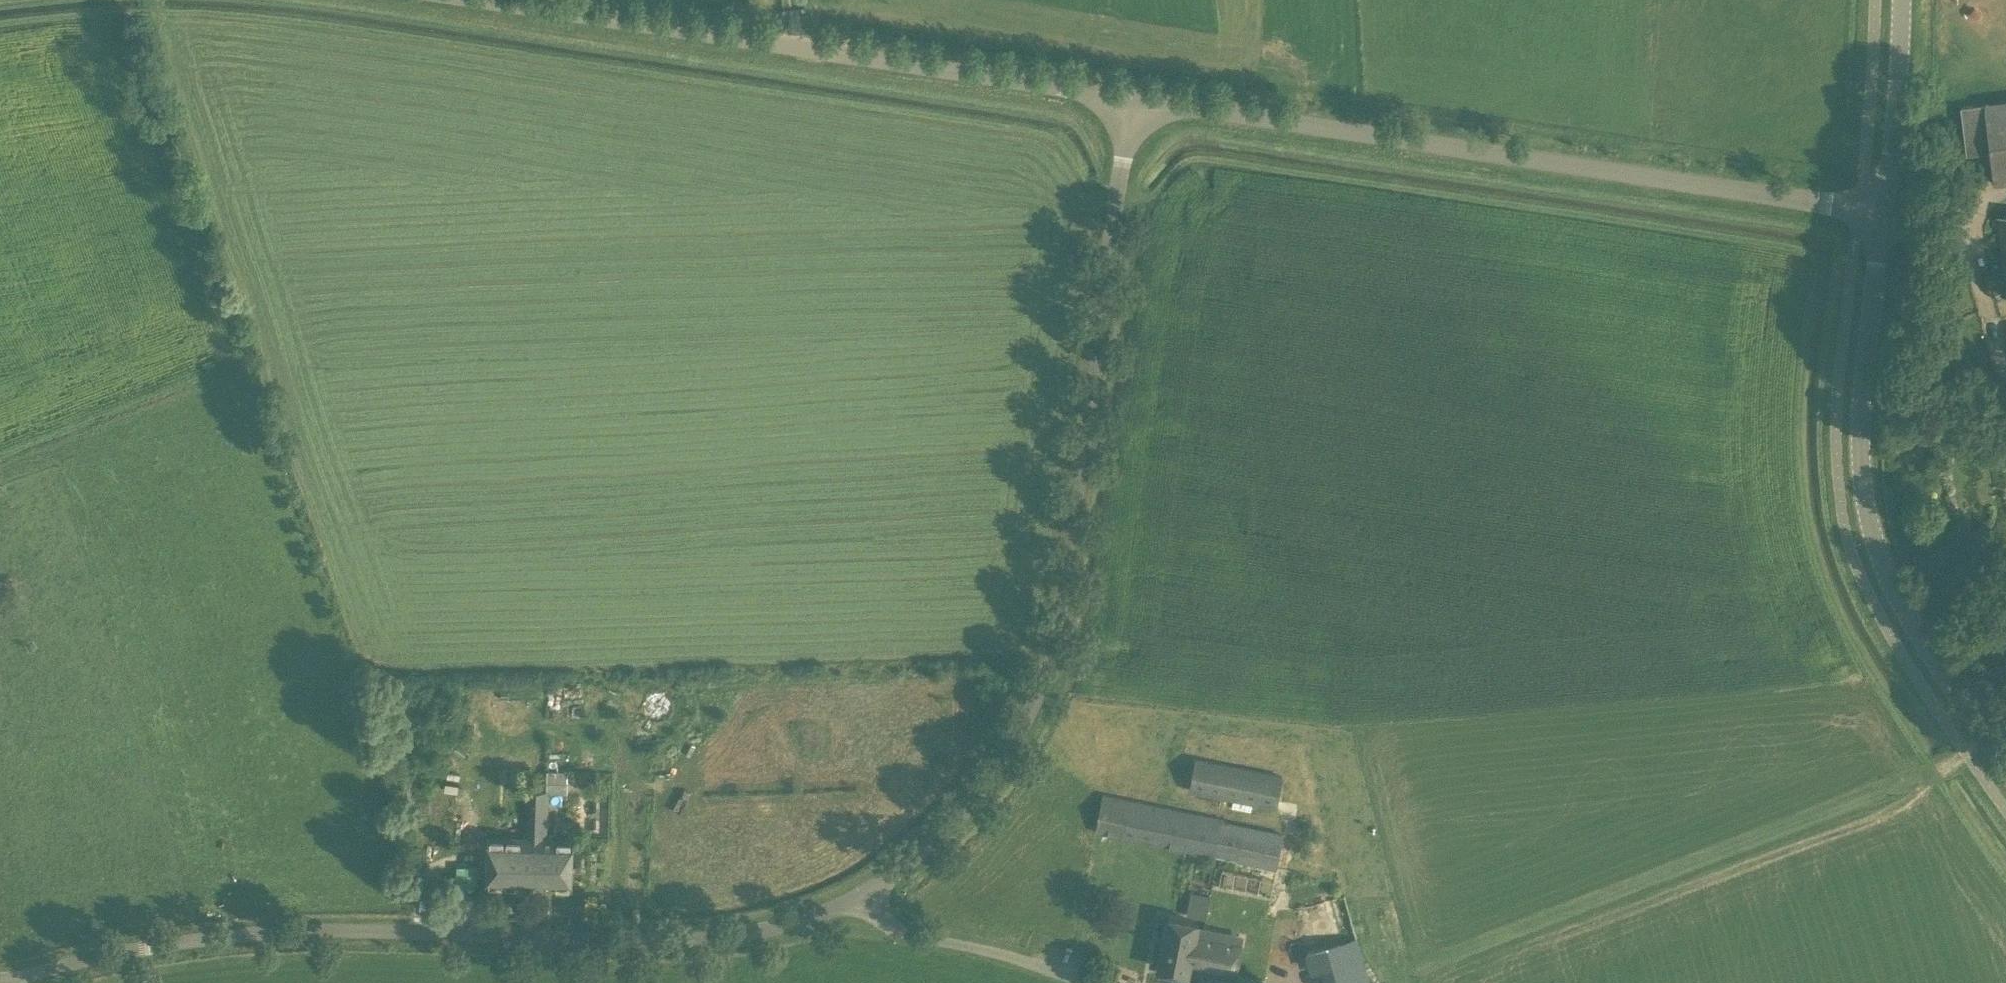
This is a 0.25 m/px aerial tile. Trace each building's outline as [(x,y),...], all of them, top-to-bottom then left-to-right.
[(1983,101),(1961,107),(1968,153),(1989,150),(1992,183),(2005,181),(2005,98),(1983,101)] [(1196,757),(1190,789),(1277,807),(1283,774),(1196,757)] [(546,788),(548,789),(548,792),(565,792),(565,779),(561,778),(561,774),(547,774),(546,777),(546,788)] [(489,879),(489,886),(571,888),(571,881),(572,838),(547,837),(548,792),(548,789),(546,788),(527,788),(525,837),(491,836),(489,879)] [(1103,793),(1096,830),(1276,867),(1283,832),(1103,793)] [(1340,896),(1335,876),(1291,888),(1312,969),(1324,966),(1329,982),(1370,982),(1346,894),(1340,896)] [(1193,889),(1188,910),(1207,914),(1212,893),(1193,889)] [(1181,978),(1182,973),(1190,974),(1191,970),(1238,979),(1246,934),(1200,925),(1201,920),(1167,913),(1156,968),(1163,969),(1162,974),(1181,978)]
